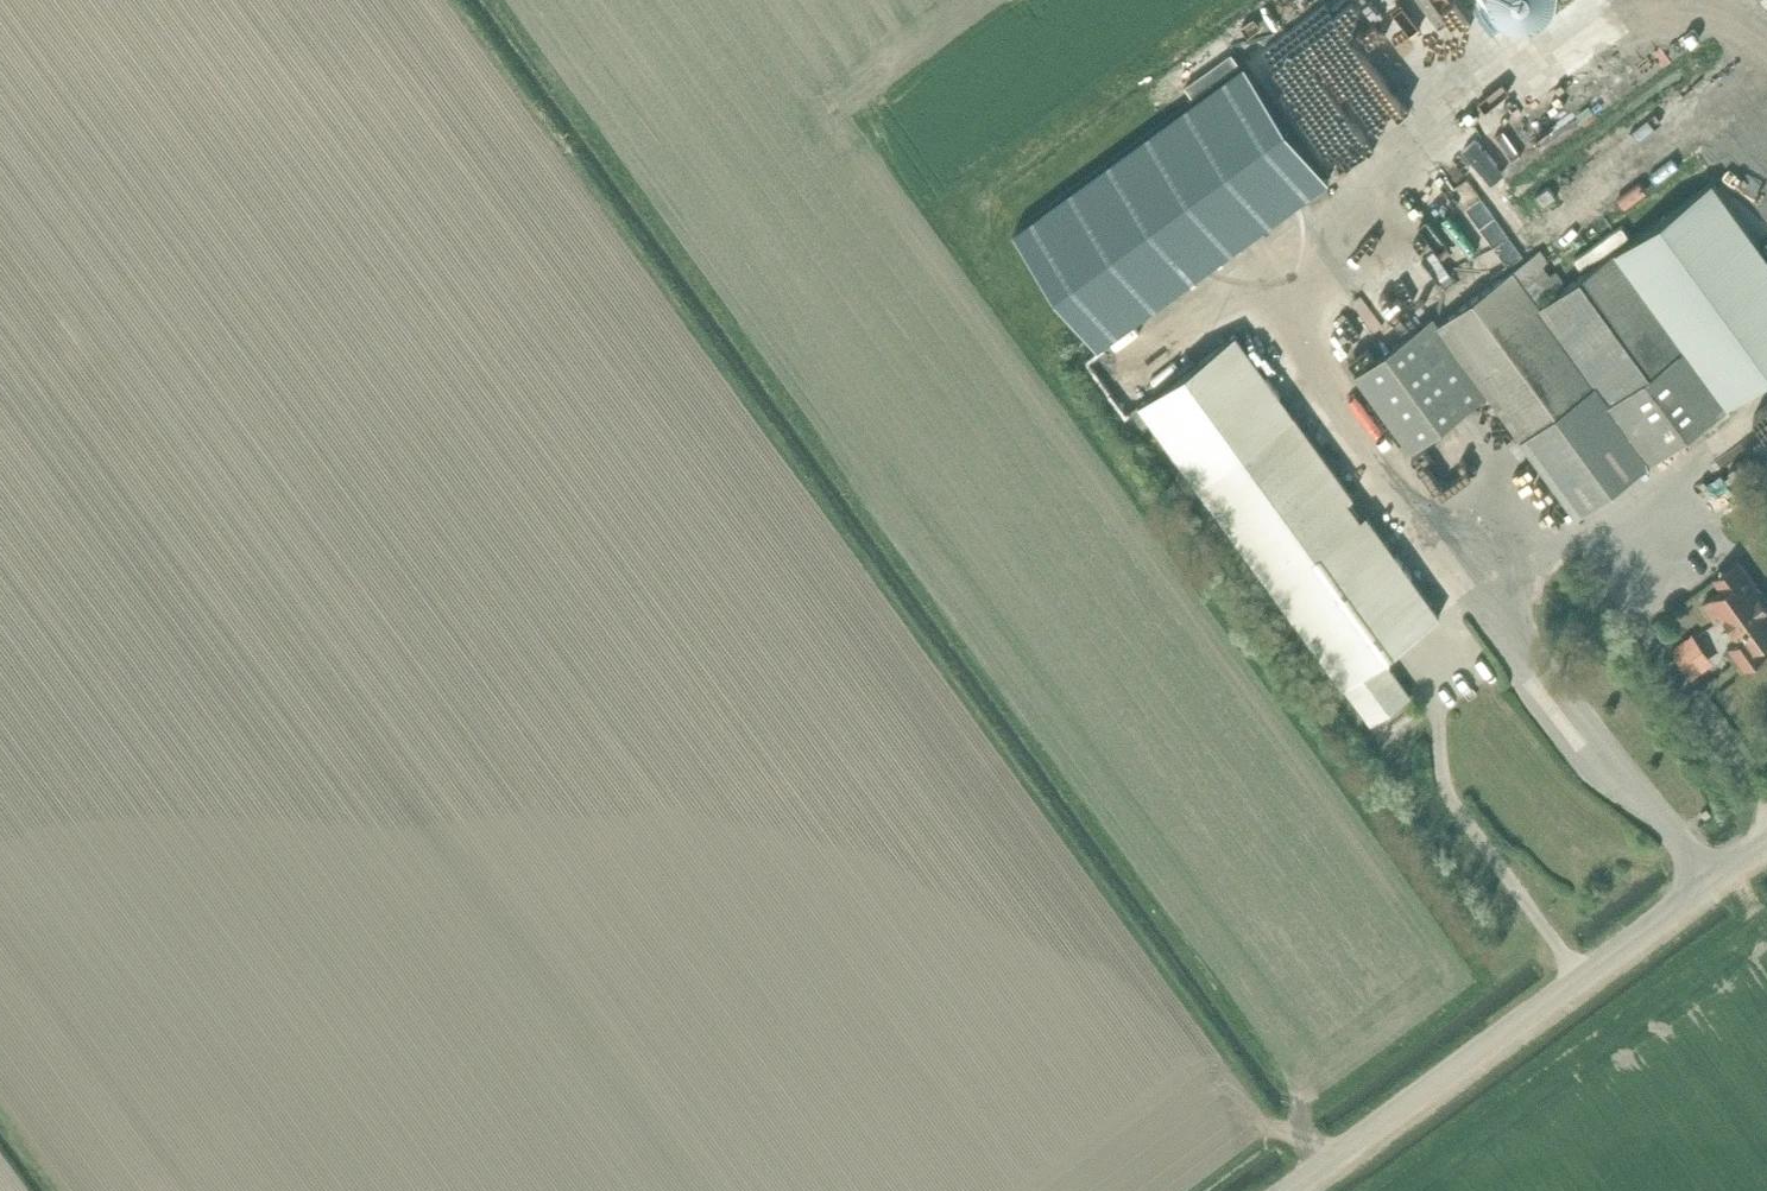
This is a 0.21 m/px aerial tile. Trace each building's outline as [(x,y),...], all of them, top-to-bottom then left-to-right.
[(1099,346),(1330,178),(1246,63),(1015,231),(1099,346)] [(1438,324),(1490,392),(1578,514),(1701,425),(1706,431),(1726,416),(1722,410),(1766,376),(1766,256),(1712,182),(1710,180),(1614,252),(1565,287),(1539,306),(1537,303),(1550,293),(1526,260),(1438,324)] [(1236,333),(1140,403),(1373,723),(1411,695),(1383,657),(1441,615),(1236,333)] [(1704,603),(1716,621),(1722,617),(1739,641),(1730,647),(1745,667),(1766,651),(1766,646),(1763,640),(1766,637),(1766,598),(1740,560),(1715,578),(1723,589),(1704,603)] [(1683,644),(1673,651),(1689,675),(1699,668),(1683,644)]
